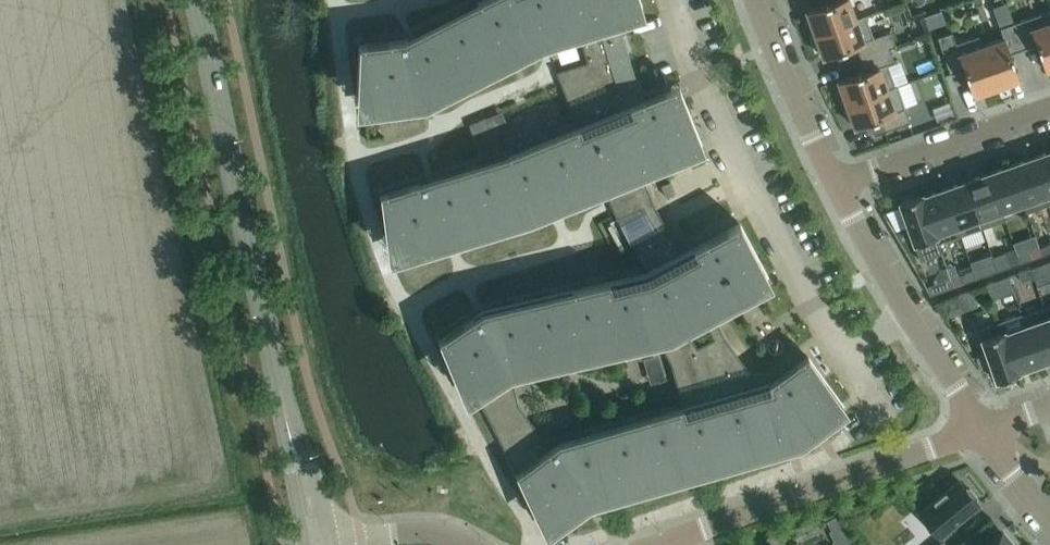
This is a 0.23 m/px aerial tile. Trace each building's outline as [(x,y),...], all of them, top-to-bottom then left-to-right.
[(577,125),(640,98),(636,88),(638,87),(618,20),(613,21),(611,15),(643,5),(641,0),(477,0),(404,36),(360,42),(367,102),(422,95),(539,35),(575,24),(586,58),(555,71),(577,125)] [(855,18),(849,0),(831,0),(831,1),(806,10),(809,19),(806,21),(811,34),(855,18)] [(1014,22),(1023,48),(1036,44),(1045,69),(1049,67),(1049,11),(1049,10),(1014,22)] [(895,45),(890,31),(873,37),(865,14),(855,18),(811,34),(816,48),(819,47),(822,56),(856,44),(861,57),(889,47),(895,45)] [(978,35),(977,35),(997,90),(1010,85),(1009,82),(1019,78),(1010,53),(1023,48),(1014,22),(1000,27),(1003,38),(982,45),(978,35)] [(921,24),(902,28),(908,57),(927,53),(921,24)] [(997,90),(977,35),(955,43),(952,31),(937,36),(950,74),(964,69),(972,94),(982,91),(983,94),(997,90)] [(630,50),(643,50),(643,35),(629,35),(630,50)] [(895,85),(888,65),(890,63),(894,61),(889,47),(861,57),(866,70),(838,80),(841,90),(838,91),(842,103),(895,85)] [(911,74),(912,95),(926,94),(925,73),(911,74)] [(601,179),(643,270),(680,251),(654,202),(642,171),(704,146),(679,82),(640,98),(577,125),(506,153),(381,191),(399,248),(526,209),(601,179)] [(910,121),(904,106),(897,85),(897,84),(895,85),(842,103),(847,118),(851,117),(854,126),(879,117),(884,130),(910,121)] [(487,116),(469,123),(480,152),(499,145),(487,116)] [(1032,157),(1049,204),(1049,203),(1049,151),(1032,157)] [(1032,157),(1010,165),(1026,211),(1049,204),(1032,157)] [(1010,165),(988,173),(1004,219),(1005,219),(1002,209),(1022,202),(1026,212),(1026,211),(1010,165)] [(988,173),(966,181),(982,227),(1004,219),(988,173)] [(966,181),(944,188),(960,235),(982,227),(966,181)] [(944,188),(922,196),(939,242),(960,235),(944,188)] [(939,242),(922,196),(921,193),(899,201),(914,243),(934,236),(937,243),(939,242)] [(680,251),(643,270),(483,307),(439,336),(472,387),(517,472),(550,446),(518,402),(511,370),(663,336),(670,361),(682,406),(759,383),(726,336),(713,311),(772,280),(740,219),(680,251)] [(1016,254),(1019,262),(1032,258),(1029,249),(1016,254)] [(1009,266),(1004,252),(992,256),(997,270),(1009,266)] [(997,270),(992,256),(970,263),(972,270),(975,278),(997,270)] [(1046,271),(1043,263),(1031,267),(1034,276),(1046,271)] [(1034,276),(1031,267),(1017,272),(1020,281),(1034,276)] [(975,278),(972,270),(960,274),(963,283),(975,278)] [(1012,290),(1007,276),(996,279),(1002,294),(1012,290)] [(938,282),(941,291),(953,286),(950,278),(938,282)] [(971,288),(957,293),(963,310),(977,305),(971,288)] [(1023,315),(1039,362),(1049,358),(1049,322),(1045,307),(1023,315)] [(1022,313),(1000,321),(1017,370),(1039,362),(1023,315),(1022,313)] [(1018,372),(1017,370),(1000,321),(978,329),(986,352),(990,364),(996,380),(1018,372)] [(550,446),(517,472),(552,521),(586,496),(799,435),(845,402),(808,352),(768,380),(759,383),(682,406),(550,446)] [(990,364),(986,352),(977,356),(981,368),(990,364)] [(928,518),(946,542),(987,512),(985,509),(985,506),(981,500),(977,500),(970,488),(928,518)] [(1001,531),(984,544),(1013,544),(1001,531)] [(974,536),(962,544),(981,544),(974,536)]
